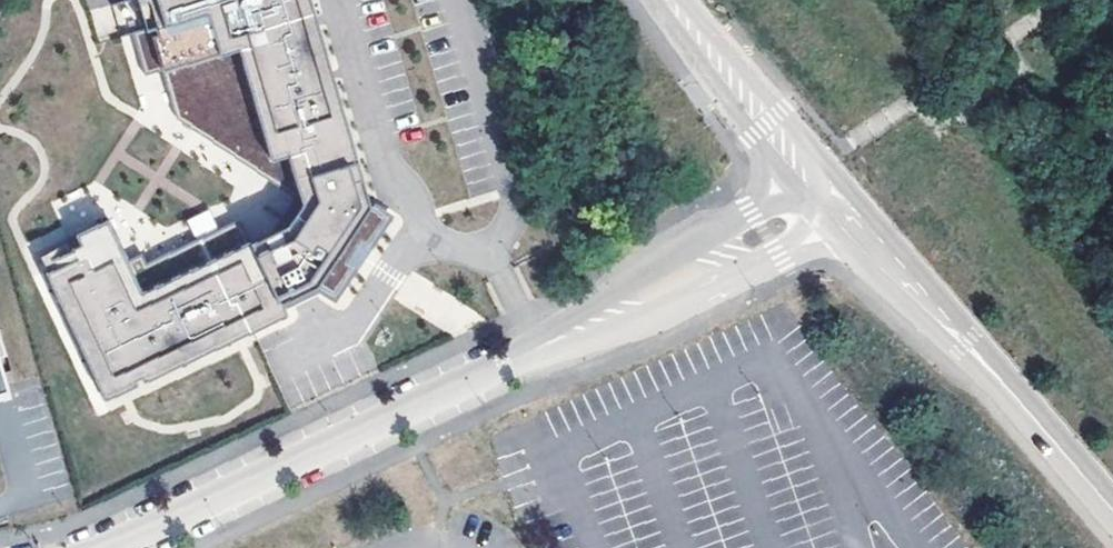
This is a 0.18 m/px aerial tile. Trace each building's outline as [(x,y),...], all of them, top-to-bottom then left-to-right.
[(45,273),(105,401),(286,316),(281,306),(319,289),(372,206),(312,0),(159,0),(165,22),(133,31),(145,73),(177,64),(239,46),(271,157),(287,152),(299,201),(288,224),(251,242),(144,292),(129,262),(108,220),(66,240),(76,259),(45,273)] [(239,46),(177,64),(196,129),(299,201),(287,152),(271,157),(239,46)] [(195,237),(217,227),(209,209),(187,219),(195,237)] [(129,262),(144,292),(251,242),(241,220),(150,262),(145,254),(129,262)]
